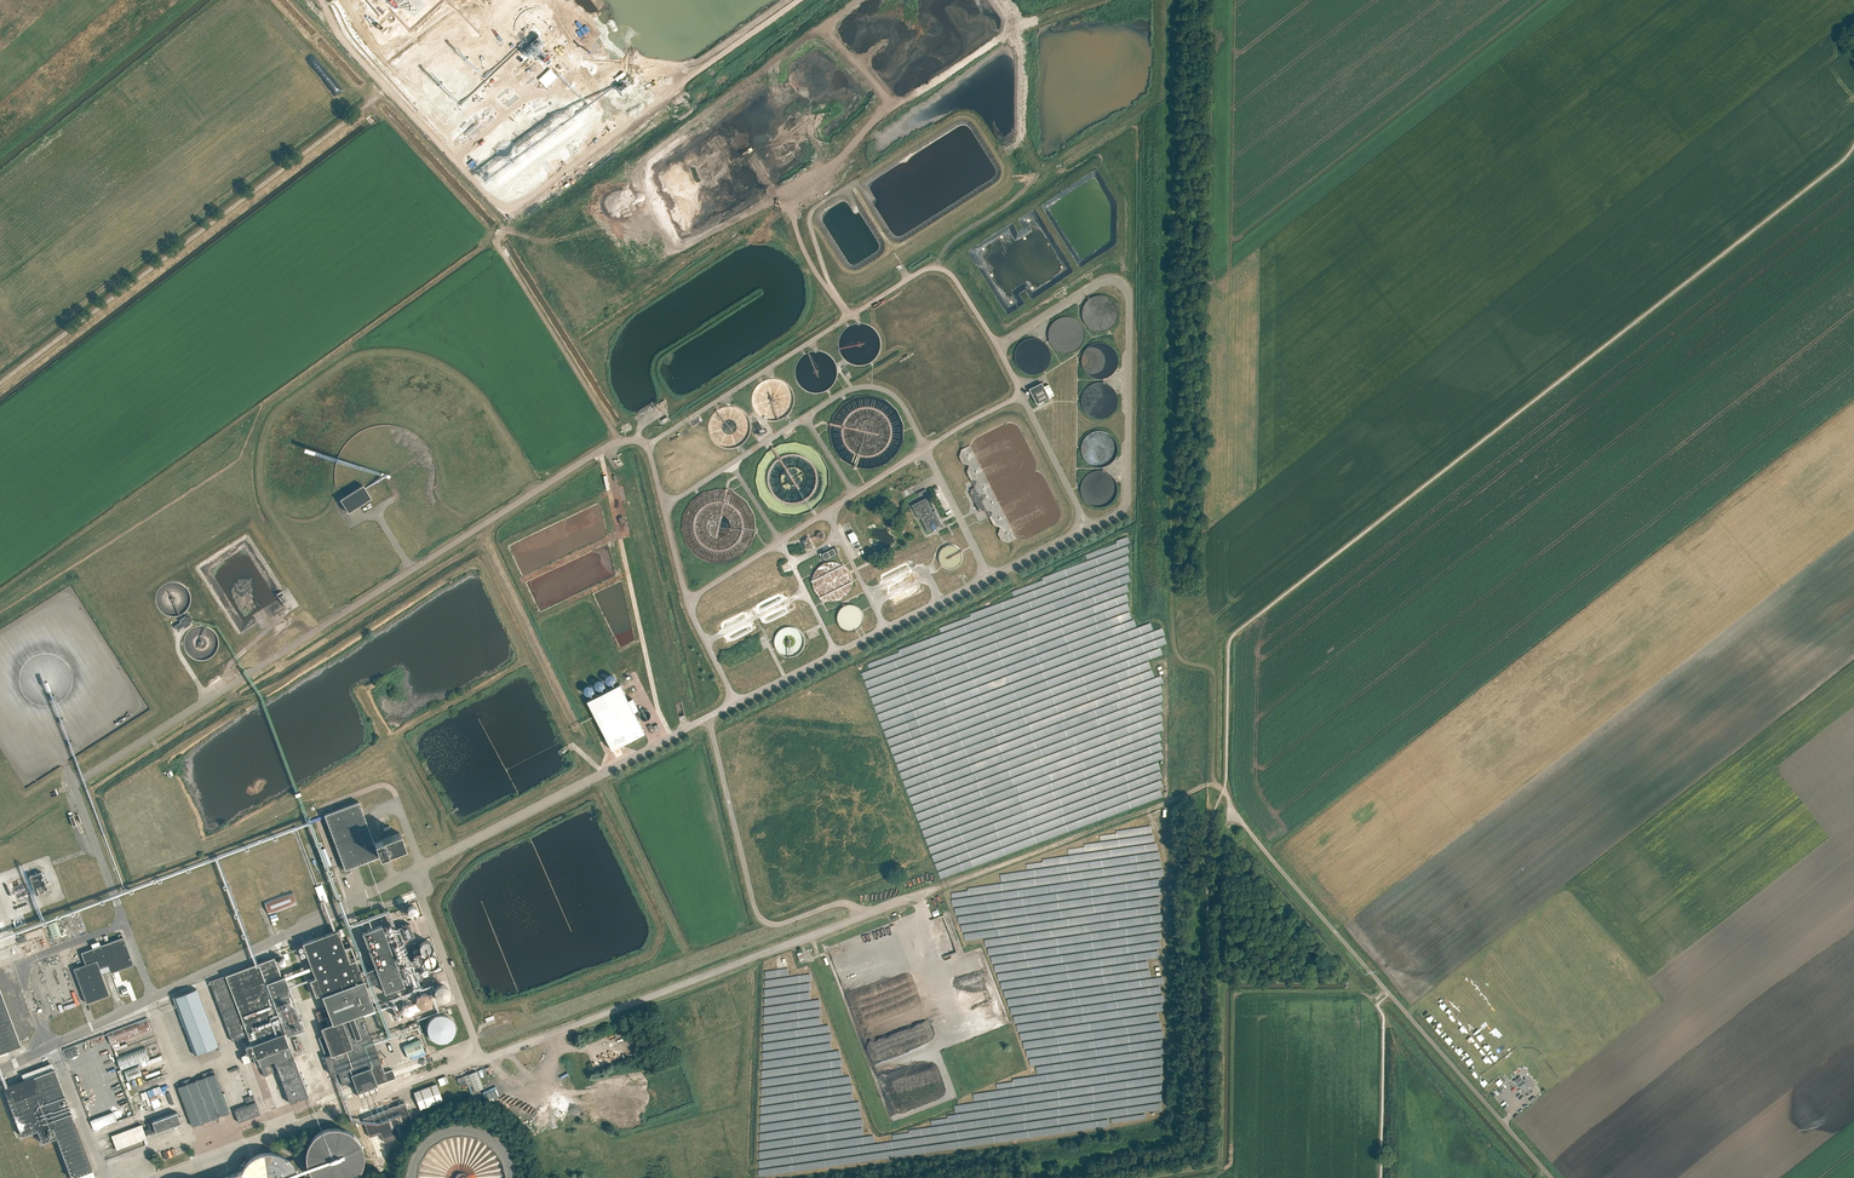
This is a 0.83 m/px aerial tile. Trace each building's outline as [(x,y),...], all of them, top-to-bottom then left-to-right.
[(1100,332),(1116,326),(1119,311),(1114,299),(1099,296),(1101,295),(1099,295),(1083,300),(1080,318),(1078,319),(1064,316),(1050,321),(1047,335),(1053,350),(1067,353),(1082,348),(1084,335),(1088,336),(1096,333),(1096,331),(1100,332)] [(1020,364),(1023,371),(1035,374),(1046,369),(1049,358),(1041,341),(1029,338),(1017,343),(1014,354),(1017,360),(1016,363),(1020,364)] [(1114,374),(1113,343),(1082,345),(1083,376),(1114,374)] [(1083,403),(1087,413),(1098,415),(1099,417),(1102,418),(1114,414),(1117,402),(1110,385),(1098,382),(1085,386),(1082,399),(1083,402),(1083,403)] [(1037,405),(1038,407),(1044,404),(1043,402),(1049,399),(1042,383),(1029,390),(1036,405),(1037,405)] [(867,467),(867,468),(878,467),(889,460),(891,456),(896,453),(903,435),(902,423),(893,407),(886,404),(884,401),(870,395),(855,397),(841,405),(837,414),(834,416),(831,423),(832,426),(830,430),(831,443),(841,460),(857,467),(858,467),(861,468),(867,467)] [(659,420),(661,424),(669,419),(667,416),(659,420)] [(1097,431),(1083,436),(1080,447),(1080,449),(1084,460),(1094,463),(1095,466),(1097,467),(1103,466),(1113,462),(1117,448),(1111,434),(1099,430),(1097,431)] [(758,493),(769,508),(778,511),(779,511),(789,513),(789,514),(793,515),(808,512),(824,501),(830,480),(827,467),(815,450),(808,448),(806,445),(793,441),(778,444),(775,447),(770,448),(769,450),(762,456),(755,480),(758,493)] [(1008,542),(1017,538),(970,445),(962,449),(959,456),(962,463),(969,465),(967,472),(975,487),(971,489),(972,491),(970,492),(980,512),(986,509),(993,525),(1000,527),(998,534),(1001,540),(1008,542)] [(1084,501),(1095,504),(1110,500),(1114,488),(1110,474),(1098,471),(1084,475),(1080,488),(1084,501)] [(363,488),(340,502),(348,515),(371,501),(363,488)] [(755,517),(747,502),(734,492),(724,490),(721,489),(707,491),(694,498),(691,502),(690,505),(687,509),(686,516),(686,517),(684,519),(684,523),(683,528),(683,529),(684,538),(691,552),(699,558),(714,561),(717,561),(723,562),(728,562),(743,554),(752,543),(756,526),(755,517)] [(921,519),(928,533),(933,530),(934,531),(936,532),(937,531),(938,529),(937,528),(942,526),(935,512),(933,513),(926,499),(912,506),(919,520),(921,519)] [(853,531),(846,534),(850,543),(858,540),(853,531)] [(938,566),(957,569),(961,547),(942,544),(938,566)] [(836,548),(820,556),(822,562),(839,553),(836,548)] [(814,568),(812,585),(818,599),(831,601),(830,605),(832,610),(832,613),(833,615),(835,615),(834,618),(835,621),(837,608),(847,604),(855,605),(853,601),(839,599),(849,595),(851,580),(843,563),(828,561),(814,568)] [(863,628),(861,604),(836,606),(838,630),(863,628)] [(177,630),(183,626),(185,628),(191,625),(190,623),(191,622),(191,621),(192,619),(191,617),(189,618),(188,617),(187,618),(186,616),(180,620),(181,622),(175,626),(177,630)] [(802,653),(803,642),(799,628),(787,627),(775,630),(774,643),(776,651),(782,652),(783,656),(788,657),(802,653)] [(600,685),(596,679),(590,684),(594,690),(600,685)] [(591,690),(583,684),(579,691),(586,696),(591,690)] [(586,702),(611,751),(644,734),(632,712),(636,710),(631,700),(627,702),(619,685),(586,702)] [(344,871),(404,848),(399,834),(373,843),(357,803),(323,816),(344,871)] [(332,864),(326,847),(319,850),(326,867),(332,864)] [(25,875),(32,896),(48,891),(41,870),(25,875)] [(321,884),(315,886),(320,903),(327,901),(321,884)] [(22,887),(14,889),(17,900),(24,898),(22,887)] [(265,903),(269,914),(297,903),(292,892),(265,903)] [(48,925),(53,939),(62,936),(57,921),(48,925)] [(378,1084),(396,1078),(392,1070),(385,1072),(362,1012),(374,1007),(365,986),(379,980),(383,992),(403,984),(380,924),(360,932),(374,968),(361,973),(356,961),(351,963),(338,929),(303,942),(316,976),(310,978),(316,994),(322,992),(327,1005),(334,1023),(323,1027),(322,1028),(324,1035),(332,1054),(325,1056),(332,1074),(338,1072),(340,1076),(337,1077),(340,1084),(343,1083),(343,1084),(354,1079),(359,1092),(378,1084)] [(400,942),(414,937),(409,925),(396,930),(400,942)] [(82,952),(86,964),(74,968),(87,1003),(110,995),(100,968),(108,965),(111,973),(134,964),(124,937),(122,933),(119,935),(120,938),(82,952)] [(797,953),(800,961),(806,959),(803,951),(797,953)] [(232,1041),(247,1035),(260,1067),(274,1061),(290,1104),(308,1097),(284,1036),(306,1028),(286,975),(282,977),(275,957),(209,982),(232,1041)] [(437,986),(436,999),(448,1000),(449,987),(437,986)] [(21,1044),(0,987),(0,1051),(21,1044)] [(173,998),(195,1055),(218,1046),(196,989),(173,998)] [(73,1002),(61,1006),(61,1003),(56,1005),(58,1011),(79,1005),(75,990),(70,992),(73,1002)] [(410,1000),(393,1004),(396,1014),(426,1007),(425,1003),(427,1003),(425,993),(409,996),(410,1000)] [(323,1027),(334,1023),(327,1005),(316,1009),(323,1027)] [(427,1026),(427,1030),(428,1033),(429,1035),(430,1037),(431,1038),(433,1040),(435,1041),(436,1042),(438,1042),(440,1042),(442,1042),(444,1042),(446,1041),(448,1040),(450,1039),(451,1038),(452,1036),(453,1035),(454,1033),(455,1031),(455,1029),(455,1027),(455,1025),(454,1023),(453,1021),(451,1018),(447,1016),(446,1015),(444,1014),(442,1014),(440,1014),(438,1015),(436,1015),(434,1016),(431,1018),(429,1020),(428,1024),(427,1026)] [(148,1017),(107,1032),(112,1045),(153,1030),(148,1017)] [(325,1056),(332,1054),(324,1035),(318,1037),(325,1056)] [(293,1040),(298,1053),(302,1051),(297,1038),(293,1040)] [(145,1047),(116,1057),(121,1070),(150,1060),(145,1047)] [(76,1048),(66,1052),(68,1059),(78,1055),(76,1048)] [(148,1064),(162,1059),(161,1056),(147,1061),(148,1064)] [(261,1068),(264,1076),(268,1075),(277,1071),(274,1062),(265,1066),(261,1068)] [(478,1066),(480,1074),(488,1072),(486,1064),(478,1066)] [(127,1080),(142,1075),(138,1066),(124,1071),(127,1080)] [(55,1070),(21,1082),(5,1088),(22,1136),(39,1130),(43,1143),(58,1137),(73,1177),(92,1171),(55,1070)] [(203,1078),(191,1083),(190,1079),(181,1082),(183,1086),(178,1088),(193,1127),(230,1113),(213,1070),(202,1075),(203,1078)] [(483,1088),(477,1071),(457,1079),(460,1086),(467,1083),(468,1086),(472,1085),(474,1091),(483,1088)] [(1523,1079),(1516,1084),(1519,1088),(1519,1087),(1522,1090),(1523,1090),(1525,1093),(1531,1089),(1523,1079)] [(415,1092),(421,1109),(444,1100),(437,1083),(415,1092)] [(148,1098),(162,1092),(159,1085),(145,1091),(148,1098)] [(167,1092),(156,1097),(157,1101),(169,1096),(167,1092)] [(234,1110),(239,1123),(261,1114),(253,1095),(244,1098),(247,1104),(234,1110)] [(382,1131),(385,1140),(406,1132),(413,1120),(406,1101),(364,1117),(371,1135),(382,1131)] [(90,1121),(93,1130),(116,1122),(113,1112),(90,1121)] [(148,1124),(152,1135),(181,1124),(178,1113),(148,1124)] [(142,1125),(112,1136),(117,1150),(147,1139),(142,1125)] [(305,1158),(306,1163),(307,1168),(310,1173),(313,1177),(314,1177),(356,1177),(360,1173),(362,1168),(363,1163),(364,1158),(363,1152),(362,1147),(360,1142),(356,1138),(352,1134),(348,1132),(343,1130),(337,1129),(332,1129),(327,1130),(322,1132),(317,1134),(313,1138),(310,1142),(307,1147),(306,1152),(305,1158)] [(505,1176),(503,1169),(501,1162),(497,1155),(492,1150),(487,1145),(481,1142),(474,1139),(467,1137),(460,1137),(453,1137),(446,1139),(440,1142),(434,1146),(429,1151),(424,1156),(421,1162),(418,1169),(417,1176),(417,1177),(505,1177),(505,1176)] [(160,1153),(162,1160),(184,1152),(183,1150),(171,1154),(169,1150),(160,1153)] [(223,1177),(298,1177),(298,1176),(296,1170),(293,1165),(289,1161),(285,1158),(280,1155),(274,1153),(269,1153),(263,1154),(257,1155),(253,1158),(248,1162),(245,1166),(242,1171),(223,1177)] [(223,1174),(222,1169),(207,1175),(208,1177),(212,1177),(223,1174)]
